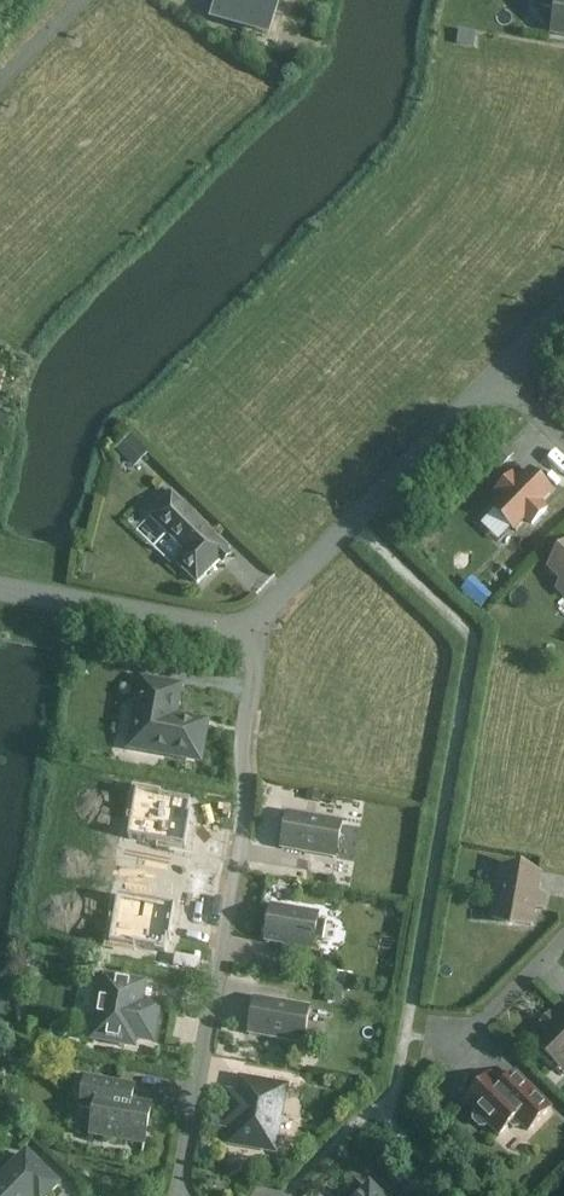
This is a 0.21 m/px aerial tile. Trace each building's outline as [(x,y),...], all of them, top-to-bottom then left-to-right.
[(219,17),(266,30),(275,0),(224,0),(219,17)] [(544,13),(555,15),(551,40),(563,42),(563,0),(546,0),(544,13)] [(476,32),(459,30),(457,42),(474,44),(476,32)] [(116,450),(128,463),(144,448),(130,435),(116,450)] [(506,447),(495,457),(503,465),(513,455),(506,447)] [(539,501),(551,490),(531,470),(519,482),(512,475),(498,490),(505,496),(493,508),(513,528),(525,516),(532,523),(546,508),(539,501)] [(197,582),(230,549),(172,492),(149,515),(184,550),(174,560),(197,582)] [(550,568),(562,580),(557,588),(563,594),(563,554),(550,568)] [(490,594),(471,577),(461,589),(480,607),(490,594)] [(133,744),(197,755),(203,724),(172,719),(177,688),(144,682),(133,744)] [(128,837),(186,847),(191,814),(189,813),(191,802),(161,796),(161,794),(136,790),(128,837)] [(308,790),(306,799),(319,800),(320,792),(308,790)] [(281,848),(336,857),(342,822),(288,812),(281,848)] [(535,908),(543,908),(545,896),(537,892),(540,875),(502,869),(499,886),(490,886),(488,898),(496,901),(493,918),(532,925),(535,908)] [(170,940),(176,907),(118,897),(110,945),(135,949),(135,947),(165,952),(167,940),(170,940)] [(319,913),(278,906),(271,905),(265,940),(312,949),(314,941),(319,942),(322,939),(325,926),(322,921),(317,921),(319,913)] [(318,962),(316,978),(331,980),(333,964),(318,962)] [(140,1004),(144,983),(104,976),(93,1037),(133,1044),(135,1036),(152,1039),(158,1007),(140,1004)] [(325,1002),(340,1004),(343,985),(327,983),(325,1002)] [(255,998),(249,1033),(303,1043),(309,1007),(255,998)] [(530,1040),(540,1050),(536,1053),(552,1068),(555,1065),(563,1073),(563,1005),(530,1040)] [(473,1120),(480,1126),(484,1126),(488,1123),(499,1134),(510,1123),(515,1129),(521,1123),(528,1130),(550,1107),(515,1072),(502,1086),(491,1075),(465,1100),(477,1112),(473,1115),(473,1120)] [(91,1133),(144,1143),(151,1104),(131,1101),(134,1084),(86,1076),(81,1107),(95,1109),(91,1133)] [(286,1086),(241,1078),(236,1107),(227,1105),(223,1125),(233,1126),(230,1142),(275,1150),(286,1086)] [(343,1081),(340,1095),(357,1098),(359,1083),(343,1081)] [(26,1155),(9,1174),(5,1170),(0,1174),(0,1195),(48,1195),(58,1186),(26,1155)] [(370,1185),(360,1195),(381,1195),(370,1185)]
